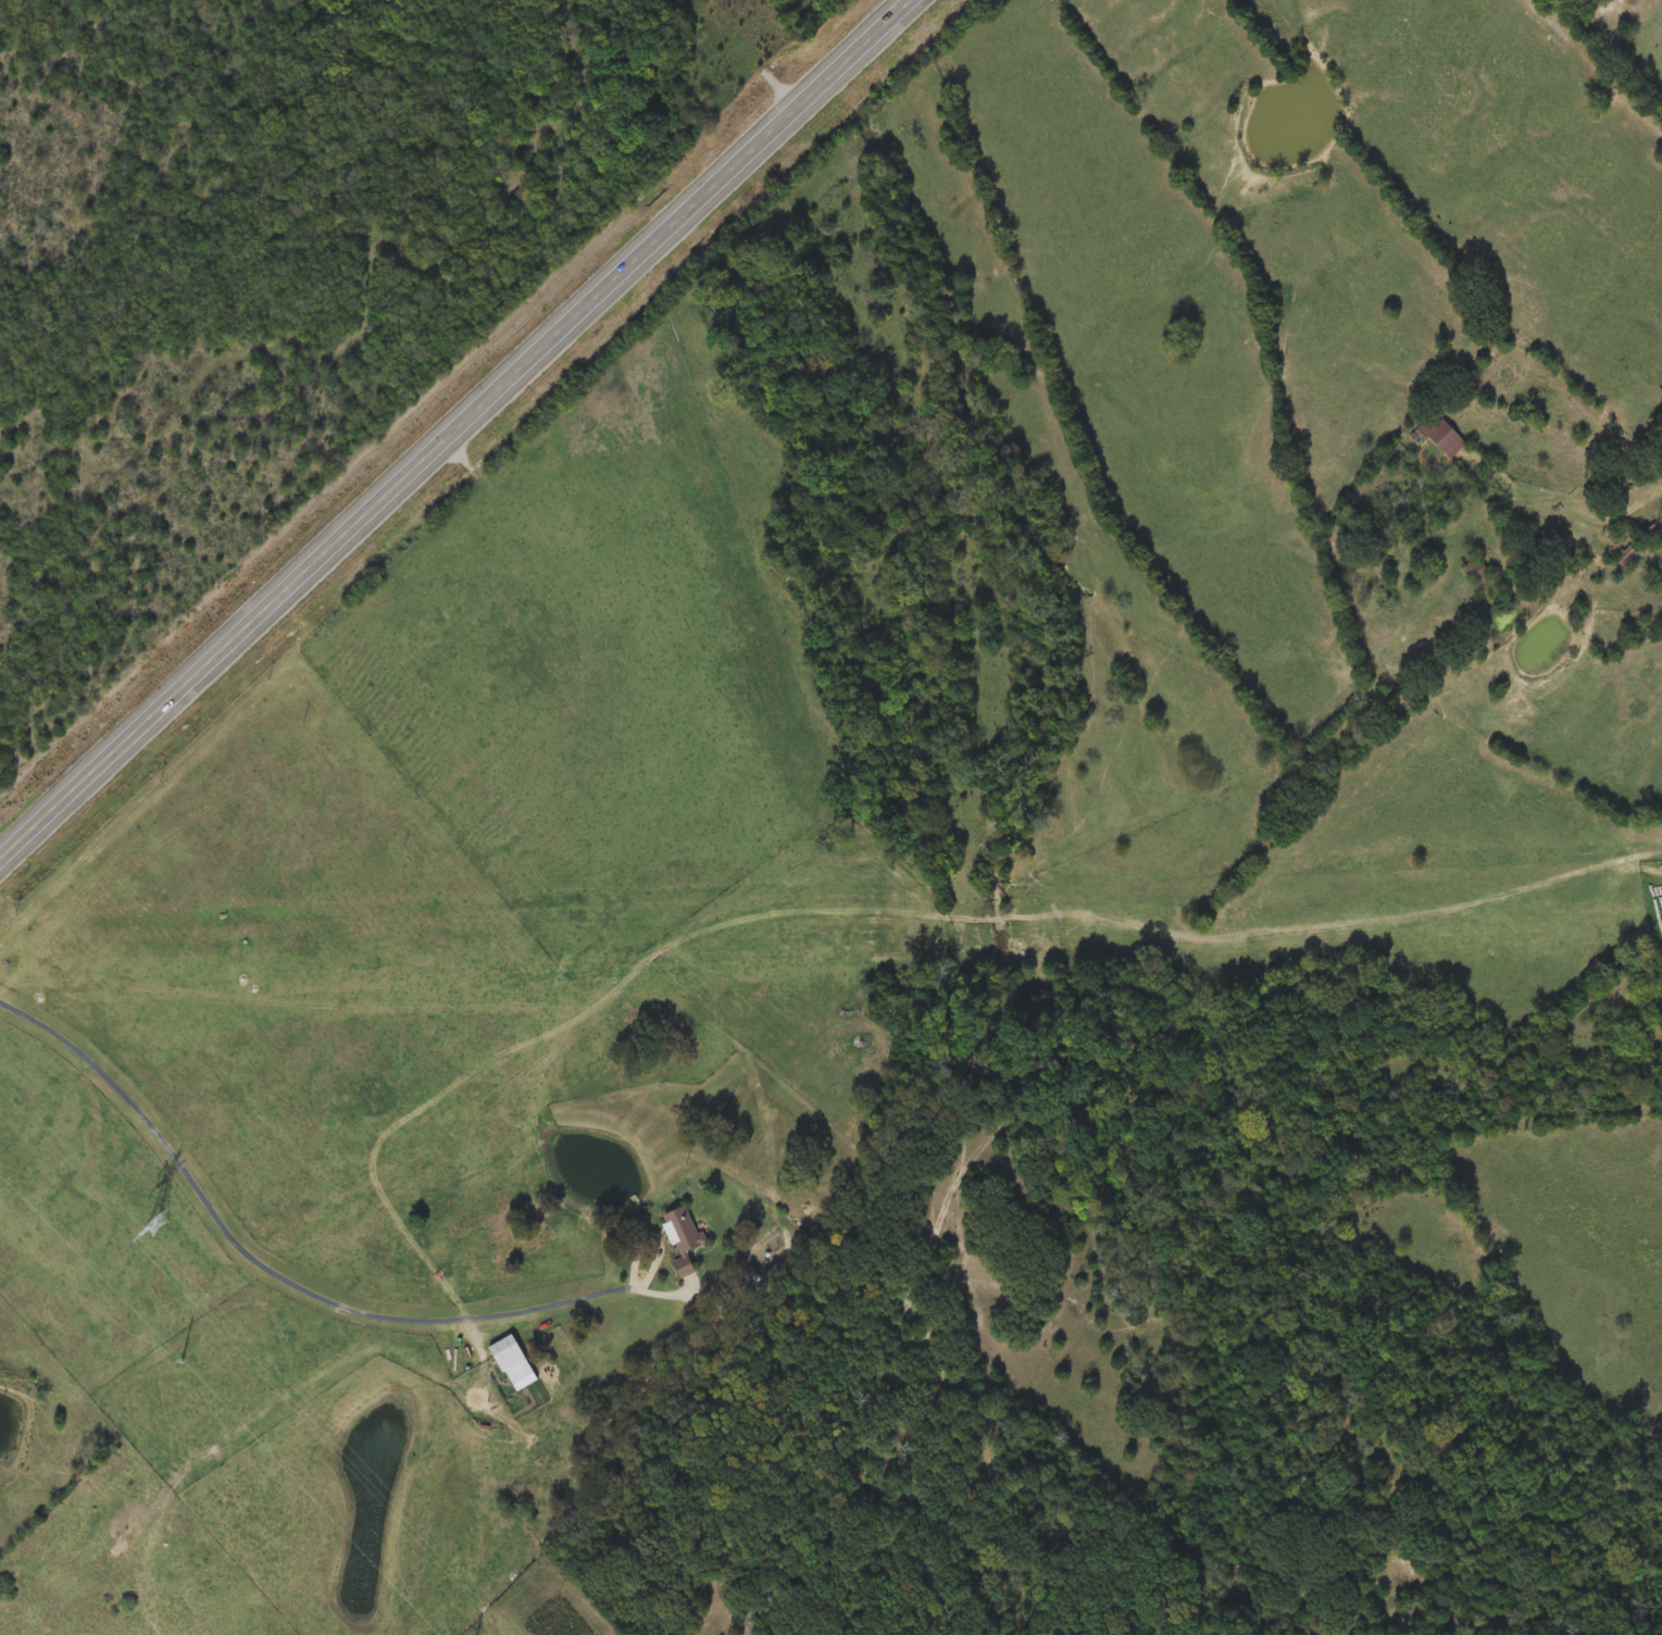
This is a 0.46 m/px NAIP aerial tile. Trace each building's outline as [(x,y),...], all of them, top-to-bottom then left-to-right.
[(1467,441),(1451,459),(1426,436),(1419,444),(1410,435),(1434,410),(1467,441)] [(1491,576),(1477,586),(1463,565),(1477,556),(1491,576)] [(663,1213),(693,1205),(707,1247),(693,1250),(700,1273),(684,1277),(678,1260),(684,1258),(679,1245),(673,1246),(663,1213)] [(490,1345),(516,1333),(538,1380),(513,1391),(490,1345)]
